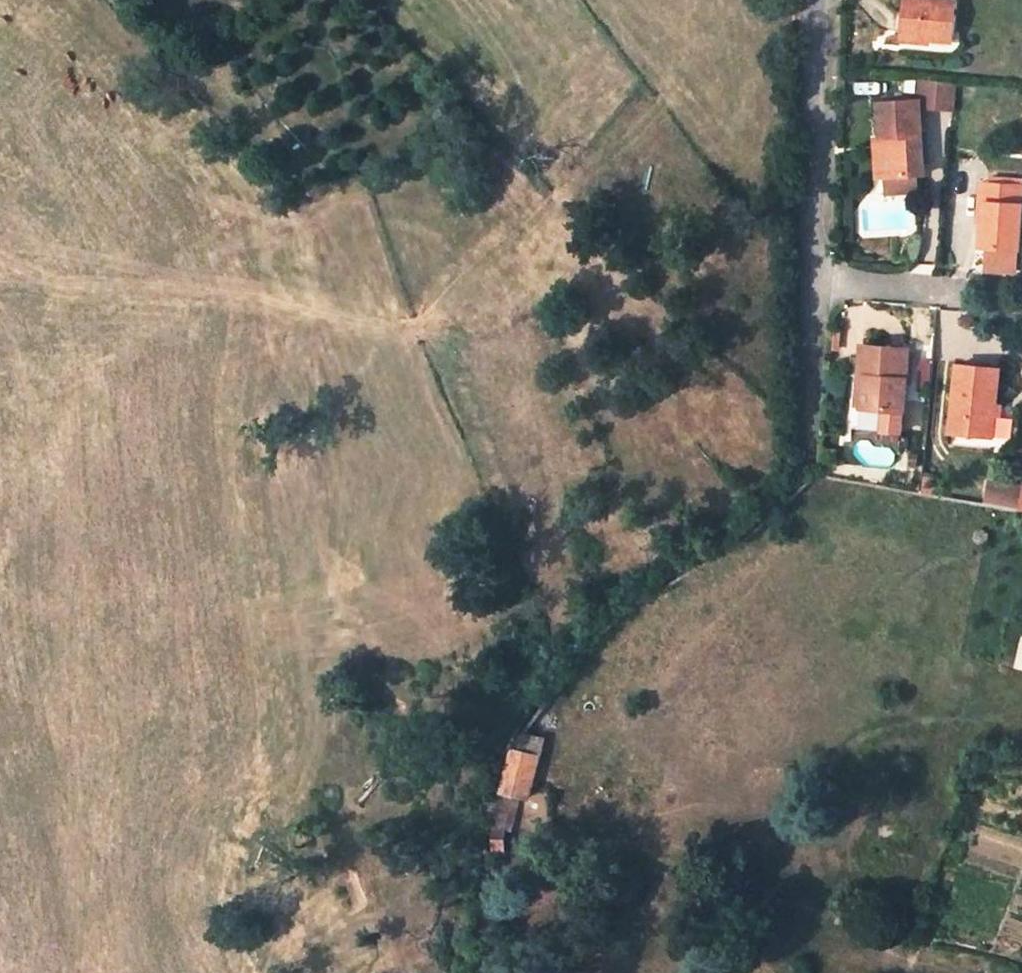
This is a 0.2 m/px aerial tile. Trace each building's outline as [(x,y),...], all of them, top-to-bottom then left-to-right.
[(900,32),(952,36),(955,0),(903,0),(900,32)] [(954,78),(921,75),(919,98),(953,101),(954,78)] [(919,98),(879,101),(880,141),(882,175),(887,175),(918,173),(923,173),(919,98)] [(882,175),(880,141),(874,141),(875,174),(882,175)] [(918,173),(887,175),(887,186),(918,186),(918,173)] [(986,182),(984,218),(983,246),(989,246),(1017,248),(1020,248),(1021,214),(1021,184),(986,182)] [(1017,248),(989,246),(988,268),(1016,270),(1017,248)] [(860,375),(866,375),(863,406),(889,408),(907,409),(910,348),(863,344),(860,375)] [(955,364),(951,432),(993,434),(998,367),(955,364)] [(907,409),(889,408),(888,428),(906,429),(907,409)] [(993,444),(993,434),(951,432),(950,442),(993,444)] [(918,454),(908,453),(907,467),(917,468),(918,454)] [(988,481),(986,502),(1020,508),(1021,489),(1021,487),(988,481)] [(530,795),(539,754),(512,748),(502,789),(530,795)] [(518,829),(519,794),(500,794),(499,828),(518,829)] [(506,846),(506,838),(494,837),(494,846),(506,846)]
